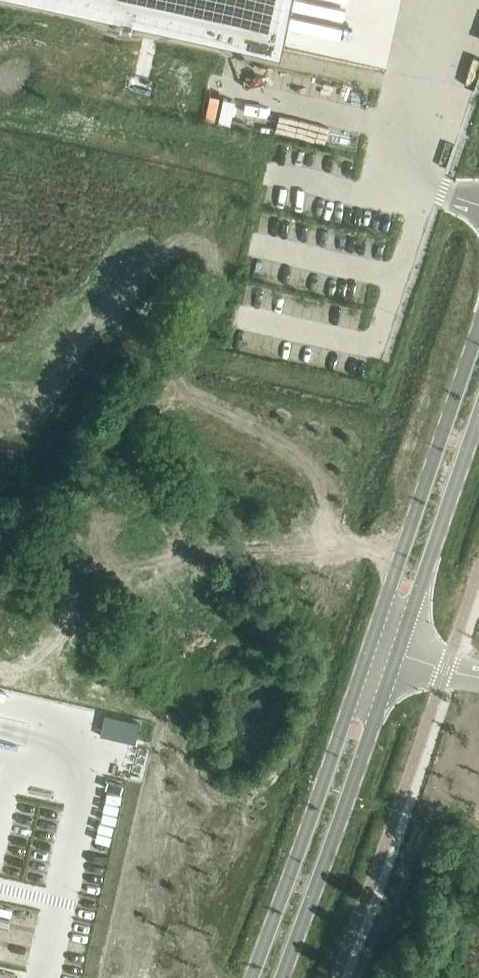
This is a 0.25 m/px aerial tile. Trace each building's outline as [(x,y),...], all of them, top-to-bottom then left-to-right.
[(165,25),(280,49),(291,0),(54,0),(165,25)]
